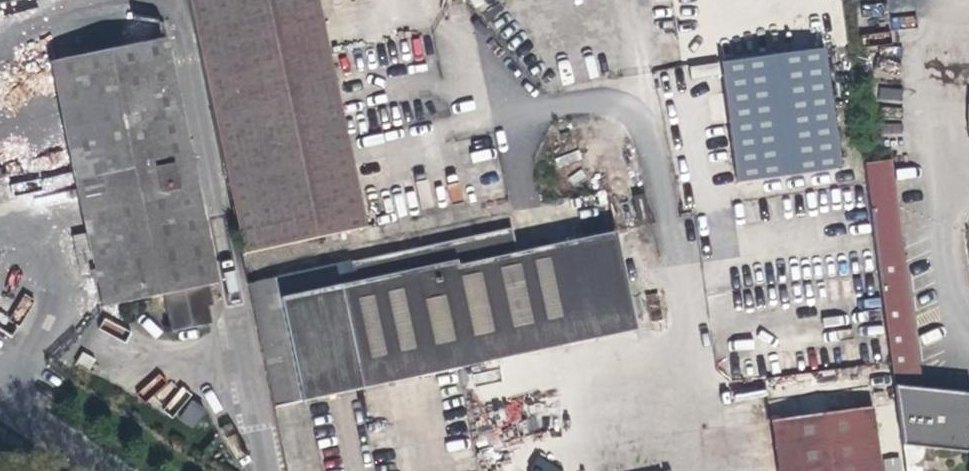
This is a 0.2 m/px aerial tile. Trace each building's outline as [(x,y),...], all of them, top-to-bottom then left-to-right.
[(317,0),(188,0),(241,253),(366,226),(317,0)] [(164,39),(51,62),(101,306),(169,293),(177,335),(198,331),(224,325),(164,39)] [(826,48),(721,62),(737,183),(842,169),(826,48)] [(869,166),(880,293),(907,288),(890,164),(869,166)] [(248,284),(274,407),(635,328),(615,231),(517,251),(512,227),(248,284)] [(880,293),(880,294),(886,331),(905,470),(921,470),(924,445),(968,450),(968,401),(929,397),(929,394),(921,395),(907,288),(880,293)] [(860,334),(886,331),(880,294),(855,298),(860,334)] [(167,404),(190,428),(206,413),(183,389),(167,404)] [(768,422),(775,470),(880,470),(872,407),(768,422)] [(538,455),(528,470),(563,470),(538,455)]
